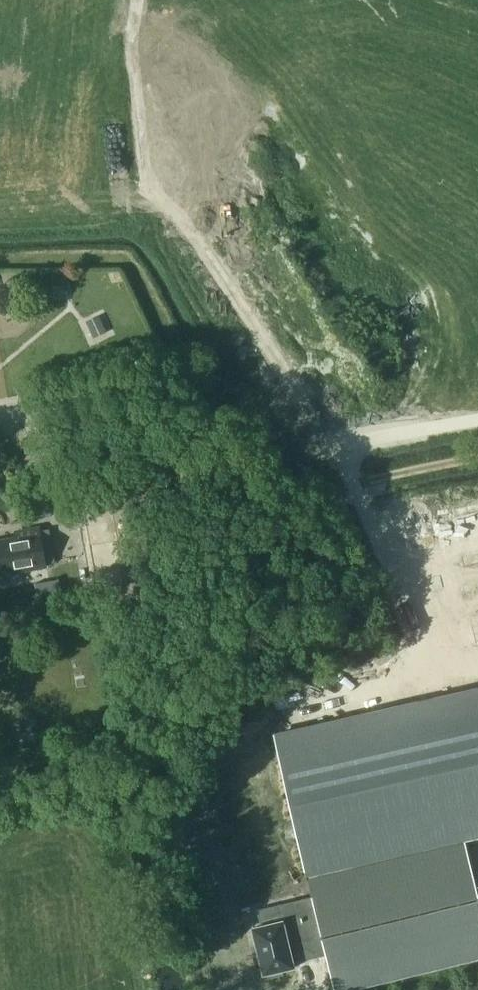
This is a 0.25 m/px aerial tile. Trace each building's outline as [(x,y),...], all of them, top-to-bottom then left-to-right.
[(116,574),(105,510),(83,514),(85,525),(82,526),(97,605),(122,601),(121,597),(140,593),(136,570),(116,574)] [(40,528),(15,532),(16,538),(0,541),(0,573),(46,565),(40,528)] [(263,739),(292,870),(477,829),(477,691),(263,739)] [(307,879),(312,896),(326,955),(334,989),(348,989),(477,958),(477,894),(465,841),(465,840),(307,879)] [(282,921),(253,928),(264,975),(267,974),(268,975),(268,979),(283,975),(282,971),(282,970),(294,967),(289,944),(314,938),(304,899),(278,905),(282,921)]
